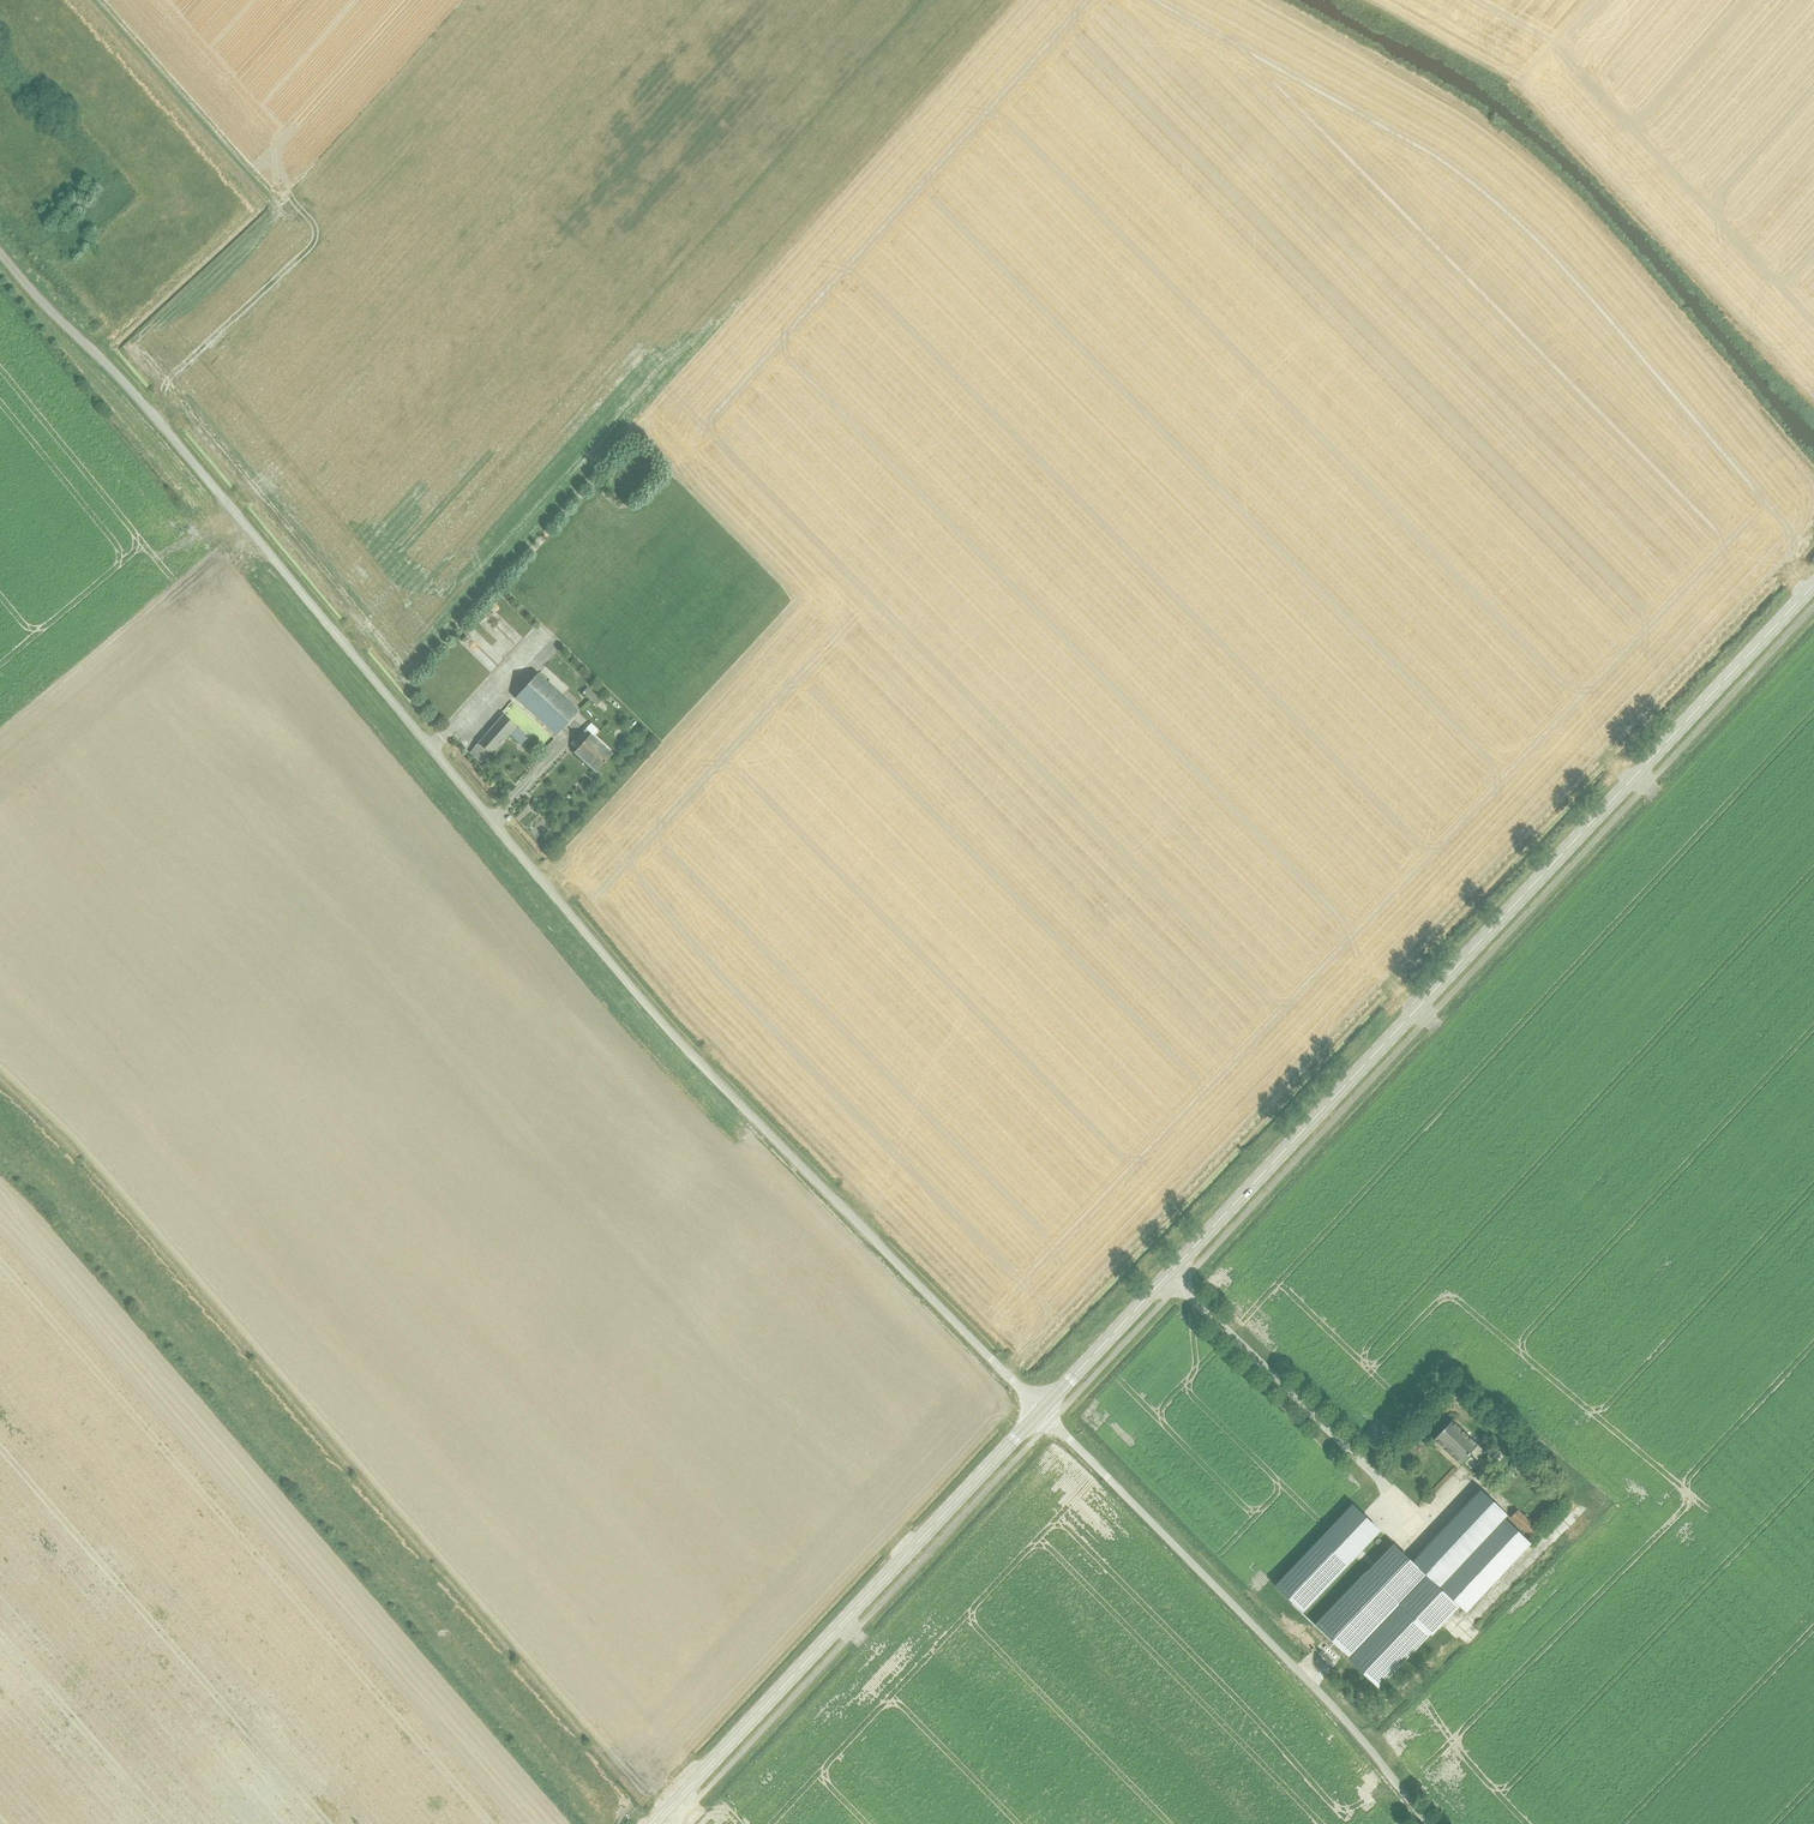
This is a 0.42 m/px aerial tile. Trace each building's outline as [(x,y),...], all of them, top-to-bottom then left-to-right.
[(465,635),(460,639),(463,643),(468,638),(465,635)] [(555,736),(577,712),(535,673),(513,698),(555,736)] [(592,681),(587,686),(590,690),(595,684),(592,681)] [(519,746),(526,738),(502,716),(472,749),(483,760),(507,734),(519,746)] [(590,722),(587,729),(597,733),(600,726),(590,722)] [(594,772),(611,754),(584,730),(573,742),(578,746),(572,752),(594,772)] [(1478,1460),(1485,1453),(1452,1421),(1434,1440),(1460,1464),(1470,1454),(1478,1460)] [(1480,1489),(1411,1562),(1459,1607),(1466,1613),(1531,1544),(1504,1519),(1508,1515),(1480,1489)] [(1531,1537),(1538,1529),(1518,1510),(1510,1518),(1531,1537)] [(1356,1557),(1328,1531),(1275,1586),(1303,1613),(1356,1557)] [(1459,1607),(1411,1562),(1393,1544),(1316,1626),(1380,1687),(1430,1634),(1432,1636),(1459,1607)]
